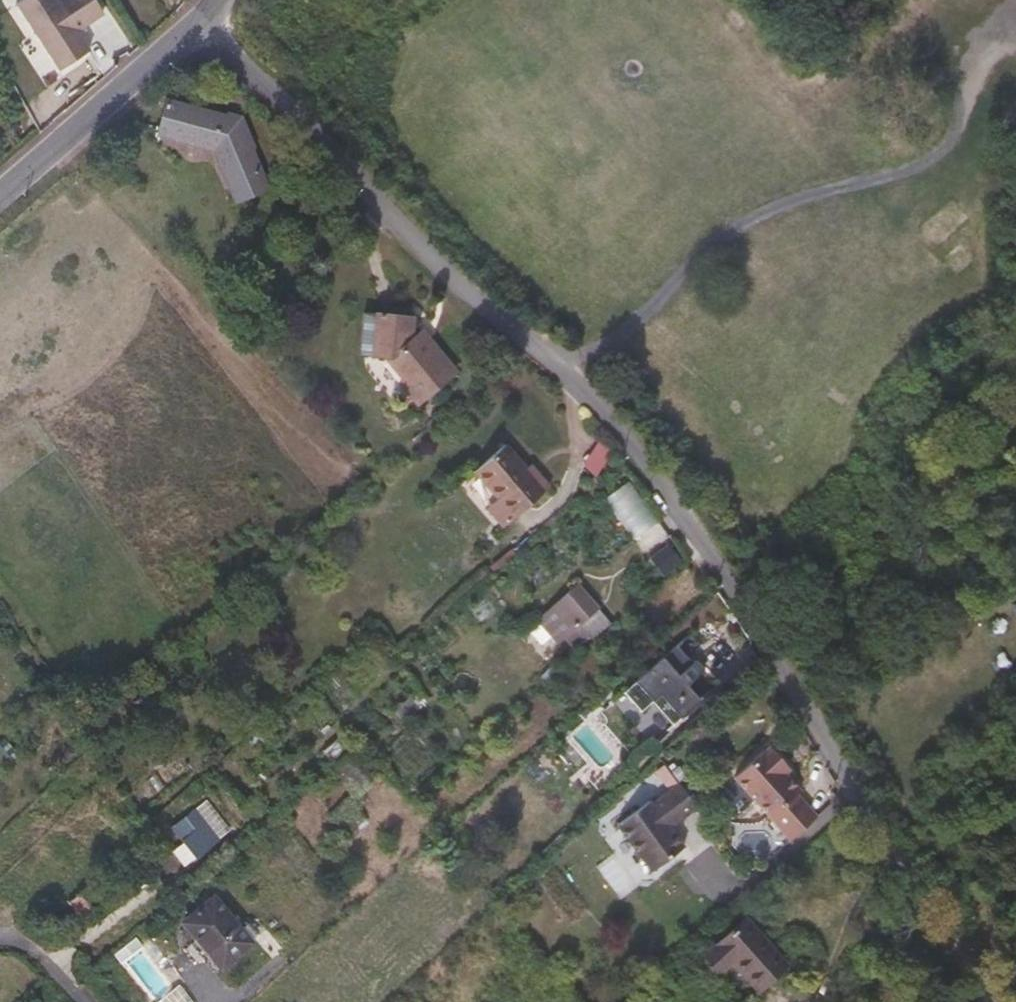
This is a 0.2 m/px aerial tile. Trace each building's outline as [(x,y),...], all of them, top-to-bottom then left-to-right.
[(75,31),(102,13),(94,0),(59,0),(56,2),(54,0),(20,0),(14,4),(58,70),(88,51),(75,31)] [(248,148),(238,125),(232,127),(231,123),(234,118),(221,115),(219,120),(159,104),(151,133),(208,148),(232,203),(260,191),(242,150),(248,148)] [(354,352),(370,353),(369,357),(383,359),(400,378),(396,381),(414,403),(449,373),(421,340),(415,330),(403,340),(405,317),(372,314),(371,317),(357,316),(354,352)] [(542,487),(524,464),(520,467),(500,445),(469,472),(491,497),(481,507),(498,525),(542,487)] [(661,580),(681,563),(666,546),(647,563),(661,580)] [(602,621),(590,607),(571,585),(533,618),(553,641),(558,636),(567,644),(582,631),(586,636),(602,621)] [(681,684),(698,668),(690,659),(686,662),(670,644),(617,691),(634,710),(645,701),(667,725),(695,700),(681,684)] [(822,804),(802,783),(805,779),(790,763),(795,757),(787,750),(775,737),(772,737),(771,736),(740,765),(796,827),(822,804)] [(373,773),(350,748),(330,766),(352,791),(373,773)] [(615,821),(617,824),(653,866),(685,838),(670,820),(693,799),(672,776),(649,796),(645,793),(615,821)] [(199,860),(220,844),(195,812),(173,828),(199,860)] [(78,920),(106,897),(92,881),(64,903),(78,920)] [(191,960),(197,957),(209,972),(215,966),(218,968),(247,942),(210,896),(179,922),(193,938),(181,948),(191,960)] [(783,964),(740,916),(702,950),(697,955),(713,972),(727,961),(753,989),(783,964)]
